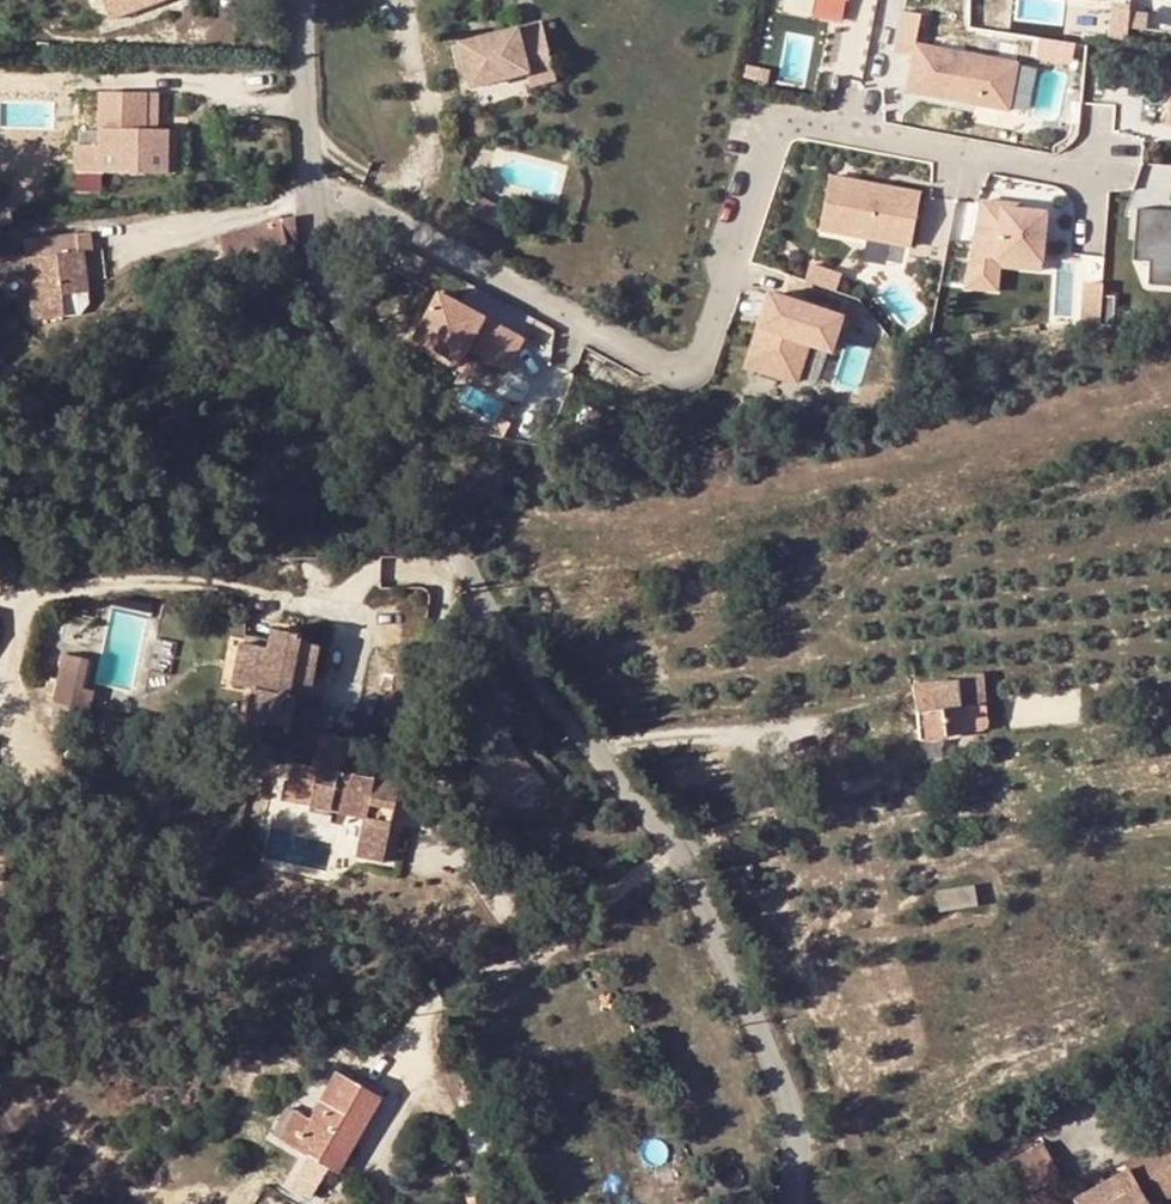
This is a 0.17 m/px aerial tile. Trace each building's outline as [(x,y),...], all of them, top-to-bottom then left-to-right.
[(111,18),(168,0),(105,0),(111,18)] [(1129,35),(1129,4),(1112,3),(1111,35),(1129,35)] [(915,13),(897,9),(889,50),(907,54),(900,89),(1003,109),(1011,62),(909,42),(915,13)] [(532,67),(552,61),(542,26),(463,45),(472,87),(533,73),(532,67)] [(532,67),(533,73),(536,84),(557,79),(552,61),(532,67)] [(1160,128),(1170,130),(1170,84),(1166,83),(1160,128)] [(137,95),(101,95),(99,154),(74,153),(74,176),(97,177),(170,179),(172,136),(146,134),(136,133),(137,95)] [(147,96),(137,95),(136,133),(146,134),(147,96)] [(915,192),(824,175),(814,228),(905,245),(915,192)] [(508,209),(479,195),(470,212),(498,228),(508,209)] [(998,203),(975,202),(963,264),(981,266),(991,259),(1035,263),(1040,213),(1013,210),(997,209),(998,203)] [(1132,212),(1128,264),(1145,265),(1144,288),(1170,290),(1170,214),(1132,212)] [(297,224),(284,225),(286,246),(300,248),(297,224)] [(223,240),(229,262),(286,246),(284,225),(223,240)] [(88,261),(86,239),(78,240),(79,261),(88,261)] [(82,299),(79,261),(78,240),(23,243),(30,323),(46,322),(45,301),(62,300),(82,299)] [(981,266),(963,264),(958,289),(991,292),(993,267),(1035,270),(1035,263),(991,259),(981,266)] [(812,260),(806,277),(836,288),(842,271),(812,260)] [(1096,299),(1097,288),(1079,287),(1077,326),(1095,327),(1095,318),(1096,299)] [(476,317),(430,293),(406,339),(452,363),(459,349),(476,317)] [(764,294),(740,364),(789,380),(801,343),(824,350),(834,317),(764,294)] [(1108,319),(1109,300),(1096,299),(1095,318),(1108,319)] [(62,300),(45,301),(46,322),(64,320),(62,300)] [(485,322),(476,317),(459,349),(499,370),(506,357),(475,340),(485,322)] [(516,339),(485,322),(475,340),(506,357),(516,339)] [(268,634),(266,654),(274,655),(277,635),(268,634)] [(310,693),(314,675),(319,649),(294,646),(294,637),(277,635),(274,655),(266,654),(236,652),(231,695),(251,699),(246,725),(283,731),(288,690),(310,693)] [(60,669),(53,724),(88,729),(90,707),(77,706),(80,672),(60,669)] [(981,685),(957,686),(958,700),(982,699),(981,685)] [(915,688),(919,739),(949,738),(946,713),(959,712),(958,700),(957,686),(915,688)] [(959,712),(946,713),(949,738),(985,736),(982,699),(958,700),(959,712)] [(321,743),(318,756),(349,759),(351,747),(321,743)] [(540,778),(511,743),(475,775),(504,809),(540,778)] [(346,781),(349,759),(318,756),(315,777),(323,778),(318,813),(374,822),(376,809),(403,813),(407,790),(346,781)] [(318,813),(323,778),(315,777),(304,775),(299,810),(318,813)] [(367,865),(396,869),(403,813),(376,809),(374,822),(367,865)] [(936,892),(939,914),(976,908),(973,887),(936,892)] [(395,1093),(343,1063),(314,1112),(298,1103),(280,1133),(305,1148),(287,1179),(309,1191),(329,1158),(349,1170),(395,1093)] [(1137,1161),(1159,1203),(1164,1203),(1170,1200),(1170,1147),(1162,1152),(1160,1148),(1137,1161)] [(1009,1203),(1040,1203),(1055,1196),(1031,1152),(995,1173),(1012,1202),(1009,1203)] [(1074,1203),(1159,1203),(1137,1161),(1113,1174),(1117,1180),(1074,1203)]
